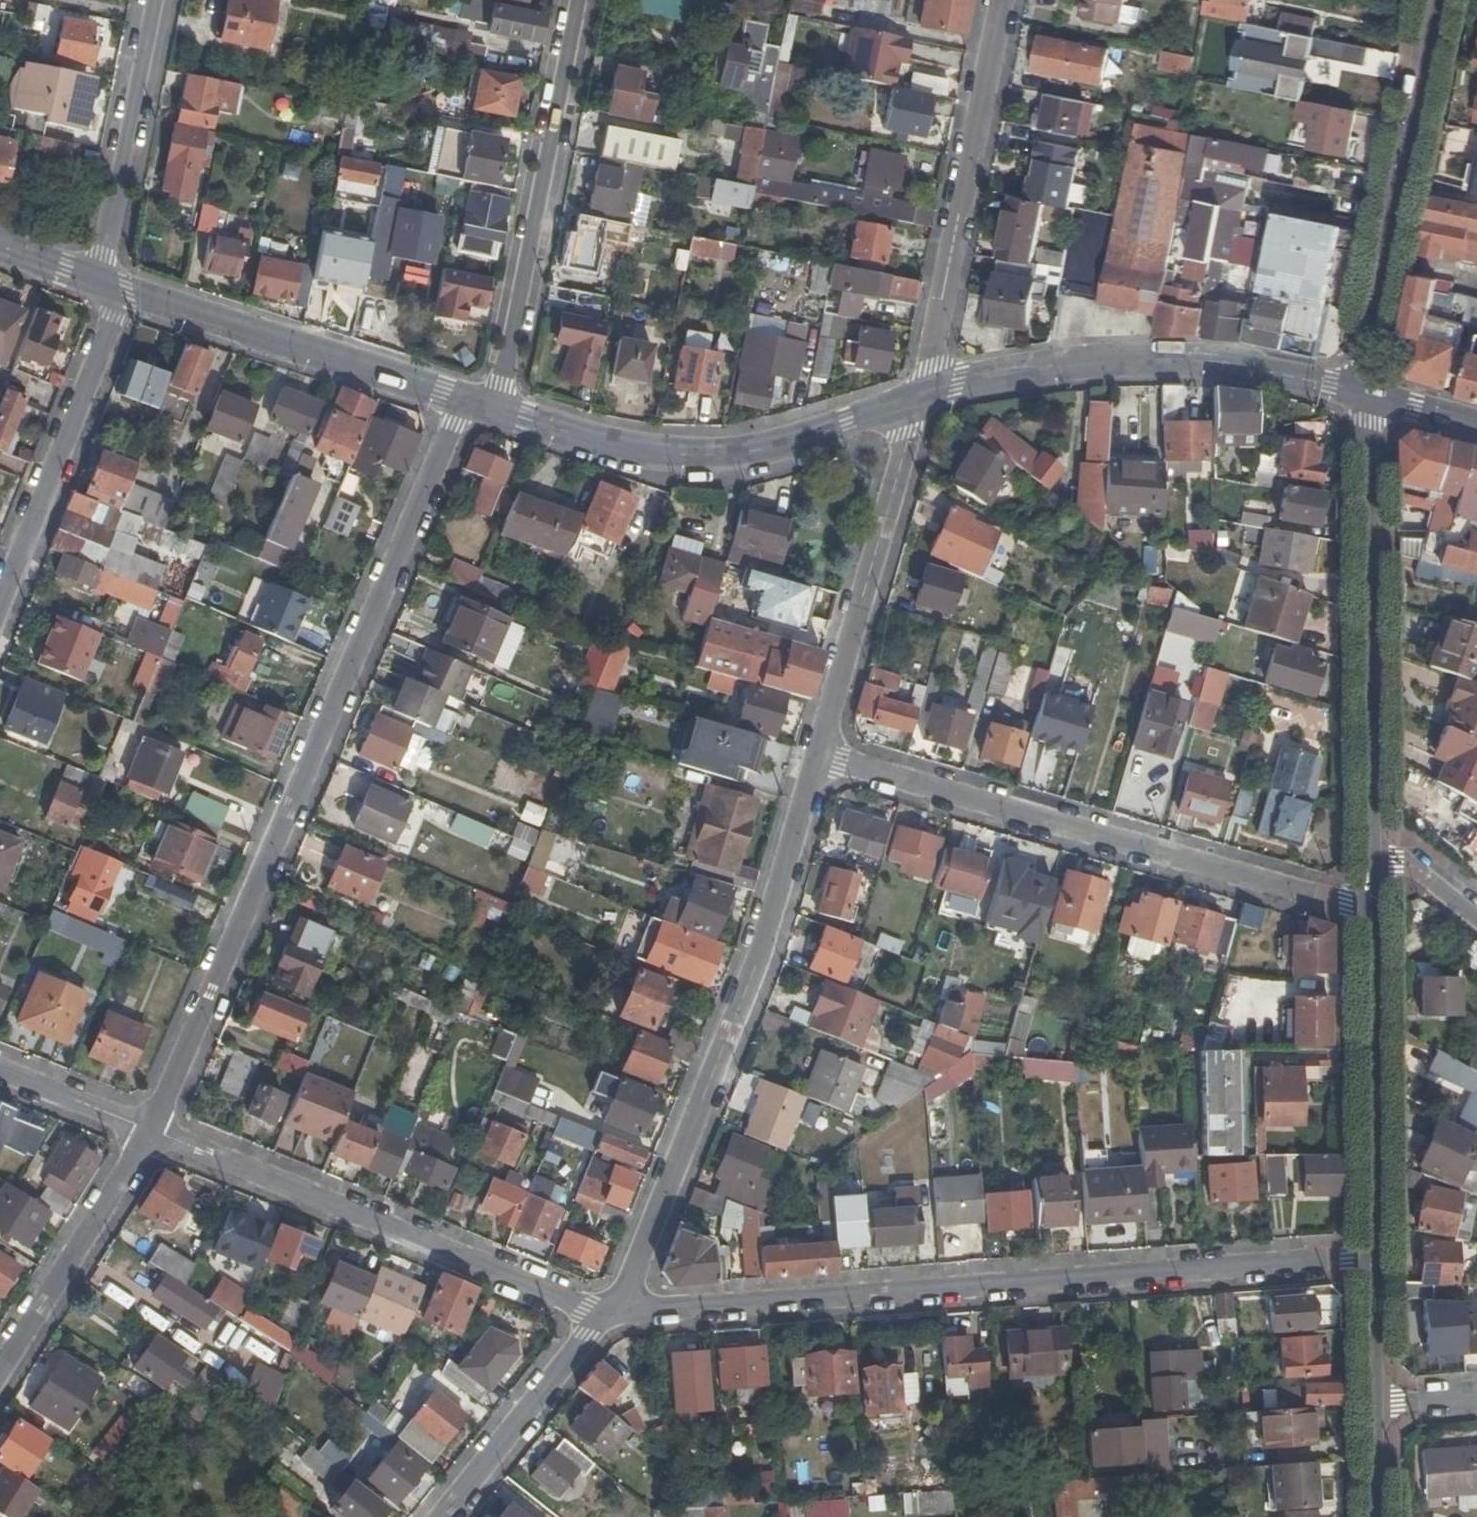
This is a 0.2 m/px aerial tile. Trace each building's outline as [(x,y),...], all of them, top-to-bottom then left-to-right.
[(248,0),(227,0),(219,42),(265,50),(274,5),(248,0)] [(523,9),(525,0),(488,0),(487,2),(523,9)] [(732,5),(706,0),(627,0),(729,21),(732,5)] [(789,9),(814,14),(816,0),(791,0),(789,9)] [(861,11),(902,19),(906,0),(863,0),(861,11)] [(968,0),(922,0),(922,1),(915,0),(910,0),(905,23),(961,34),(968,0)] [(1081,14),(1121,22),(1125,0),(1084,0),(1081,14)] [(1250,0),(1214,0),(1213,2),(1248,9),(1250,0)] [(28,4),(25,19),(33,20),(36,5),(28,4)] [(46,27),(49,8),(36,5),(33,20),(32,24),(46,27)] [(1204,6),(1202,15),(1240,22),(1242,13),(1204,6)] [(542,18),(493,8),(487,33),(537,43),(542,18)] [(1282,15),(1279,30),(1313,36),(1315,21),(1282,15)] [(691,22),(676,19),(673,34),(688,37),(691,22)] [(449,47),(450,24),(387,21),(386,43),(449,47)] [(91,28),(61,22),(54,60),(90,68),(94,45),(88,44),(91,28)] [(1230,76),(1228,86),(1301,100),(1305,77),(1301,76),(1304,59),(1308,60),(1309,55),(1363,66),(1367,46),(1313,36),(1279,30),(1240,22),(1239,30),(1247,31),(1245,39),(1237,38),(1232,67),(1239,68),(1238,78),(1230,76)] [(906,40),(856,30),(846,78),(892,87),(897,61),(902,62),(906,40)] [(451,58),(480,63),(482,48),(467,46),(469,36),(456,33),(451,57),(451,58)] [(1109,49),(1042,35),(1035,70),(1103,84),(1109,49)] [(778,64),(781,48),(747,42),(745,50),(719,45),(710,85),(738,91),(742,71),(756,74),(762,79),(756,107),(768,110),(778,64)] [(1158,71),(1190,77),(1194,56),(1162,50),(1158,71)] [(614,74),(607,113),(650,122),(655,95),(639,92),(642,75),(636,74),(636,71),(622,68),(620,75),(614,74)] [(474,102),(479,73),(471,72),(466,100),(474,102)] [(516,81),(479,73),(474,102),(472,110),(509,118),(516,81)] [(211,128),(220,82),(187,77),(179,123),(211,128)] [(87,85),(54,78),(46,116),(81,122),(87,85)] [(932,97),(892,89),(884,130),(924,137),(932,97)] [(1051,94),(1044,128),(1081,136),(1088,102),(1051,94)] [(347,98),(345,108),(343,117),(342,126),(352,128),(358,100),(347,98)] [(343,117),(345,108),(333,105),(331,115),(342,116),(343,117)] [(768,110),(756,107),(752,130),(764,133),(767,119),(768,110)] [(1353,121),(1318,113),(1311,148),(1347,155),(1353,121)] [(1355,161),(1377,163),(1380,118),(1358,116),(1355,161)] [(1136,123),(1131,146),(1133,146),(1109,262),(1110,262),(1102,302),(1160,314),(1168,272),(1167,271),(1168,269),(1177,220),(1178,212),(1179,207),(1181,198),(1193,134),(1179,131),(1136,123)] [(726,125),(723,137),(743,141),(740,155),(743,155),(737,185),(753,188),(756,170),(764,133),(752,130),(726,125)] [(167,165),(197,171),(204,133),(174,127),(167,165)] [(5,184),(17,132),(0,128),(0,183),(5,184)] [(73,160),(77,145),(28,134),(25,149),(73,160)] [(1193,134),(1181,198),(1222,205),(1242,209),(1246,189),(1204,181),(1208,154),(1245,161),(1244,166),(1265,170),(1269,149),(1193,134)] [(446,162),(442,178),(460,181),(471,183),(495,188),(505,141),(470,135),(464,165),(446,162)] [(856,159),(848,196),(797,186),(796,187),(788,186),(793,161),(799,162),(802,145),(796,144),(797,140),(779,137),(777,147),(767,145),(761,171),(756,170),(753,188),(752,194),(778,198),(931,229),(934,213),(874,201),(875,196),(883,194),(888,166),(856,159)] [(603,139),(600,158),(607,159),(644,166),(679,174),(683,155),(603,139)] [(1049,202),(1069,206),(1080,148),(1040,140),(1036,158),(1038,159),(1035,175),(1034,177),(1033,179),(1032,181),(1031,183),(1028,198),(1046,202),(1049,202)] [(607,159),(600,158),(598,167),(606,168),(607,159)] [(598,167),(588,216),(632,225),(644,166),(607,159),(606,168),(598,167)] [(378,168),(339,160),(334,185),(340,187),(341,181),(374,187),(378,168)] [(181,195),(180,201),(191,203),(197,171),(167,165),(161,191),(168,193),(181,195)] [(400,170),(385,167),(380,192),(379,200),(393,203),(400,170)] [(753,188),(737,185),(701,178),(698,197),(749,206),(750,204),(752,194),(753,188)] [(500,243),(510,191),(495,188),(471,183),(459,253),(492,259),(495,242),(500,243)] [(379,200),(380,192),(366,189),(363,208),(377,210),(379,200)] [(778,198),(752,194),(750,204),(775,209),(778,198)] [(1015,195),(1002,258),(1034,262),(1046,202),(1028,198),(1027,198),(1015,195)] [(1423,254),(1458,260),(1463,261),(1465,247),(1476,249),(1476,203),(1435,195),(1423,254)] [(1222,205),(1181,198),(1179,207),(1188,209),(1198,210),(1185,277),(1207,282),(1212,258),(1222,205)] [(393,204),(393,203),(379,200),(377,210),(369,251),(389,254),(398,214),(397,214),(399,205),(393,204)] [(1040,263),(1063,266),(1074,207),(1069,206),(1049,202),(1046,218),(1057,220),(1052,250),(1041,248),(1038,262),(1040,263)] [(218,209),(202,205),(197,231),(212,234),(218,209)] [(1242,209),(1222,205),(1212,258),(1224,261),(1223,262),(1253,268),(1254,266),(1259,239),(1261,233),(1249,231),(1248,236),(1238,234),(1242,209)] [(1187,214),(1178,212),(1177,220),(1185,222),(1187,214)] [(369,251),(363,277),(385,281),(388,260),(430,268),(439,222),(398,214),(389,254),(369,251)] [(1359,252),(1363,232),(1279,215),(1274,235),(1261,233),(1259,239),(1273,242),(1262,298),(1262,299),(1292,306),(1283,348),(1316,356),(1332,273),(1337,248),(1359,252)] [(630,233),(569,221),(560,267),(594,274),(601,243),(627,248),(630,233)] [(857,223),(848,268),(881,275),(890,229),(857,223)] [(692,237),(689,254),(718,260),(720,250),(734,252),(735,246),(692,237)] [(248,245),(209,238),(203,271),(237,277),(241,259),(245,260),(248,245)] [(1476,264),(1476,249),(1465,247),(1463,261),(1476,264)] [(1423,254),(1421,253),(1419,262),(1456,269),(1458,260),(1423,254)] [(755,272),(807,273),(808,256),(756,254),(755,272)] [(290,302),(295,277),(297,267),(265,262),(266,257),(261,255),(253,294),(290,302)] [(1037,280),(1040,263),(1038,262),(1034,262),(1002,258),(1001,258),(994,296),(990,296),(986,321),(1008,326),(1009,322),(1029,326),(1034,293),(1046,296),(1048,282),(1037,280)] [(1224,261),(1212,258),(1207,282),(1205,293),(1211,294),(1203,336),(1246,340),(1250,305),(1226,300),(1225,303),(1216,302),(1223,262),(1224,261)] [(1463,261),(1458,260),(1456,269),(1476,274),(1476,264),(1463,261)] [(828,290),(833,265),(816,262),(811,286),(828,290)] [(1226,300),(1250,305),(1250,296),(1253,268),(1223,262),(1216,302),(1225,303),(1226,300)] [(881,275),(848,268),(847,274),(843,273),(840,286),(844,287),(843,290),(859,293),(859,294),(884,300),(886,293),(918,300),(922,283),(881,275)] [(481,308),(488,279),(443,269),(434,314),(462,320),(465,305),(481,308)] [(1160,314),(1156,335),(1197,335),(1202,309),(1196,308),(1200,292),(1171,286),(1174,270),(1168,269),(1167,271),(1168,272),(1160,314)] [(1417,274),(1404,330),(1414,332),(1405,366),(1410,374),(1449,384),(1459,343),(1458,343),(1426,335),(1435,290),(1452,293),(1453,290),(1454,282),(1417,274)] [(306,305),(311,280),(295,277),(290,302),(306,305)] [(1458,343),(1464,322),(1476,326),(1476,296),(1453,290),(1452,293),(1435,290),(1426,335),(1458,343)] [(360,296),(356,316),(380,320),(384,301),(360,296)] [(1250,305),(1246,340),(1283,348),(1292,306),(1262,299),(1262,298),(1250,296),(1250,305)] [(805,297),(803,319),(819,320),(821,298),(805,297)] [(2,363),(22,310),(0,302),(0,362),(2,363)] [(852,309),(825,304),(824,313),(850,318),(852,309)] [(66,320),(33,307),(16,354),(46,365),(56,339),(59,340),(66,320)] [(559,380),(593,389),(593,388),(596,370),(601,351),(606,324),(562,315),(556,342),(571,345),(559,380)] [(749,335),(734,404),(765,410),(770,388),(776,389),(778,377),(795,380),(804,330),(786,327),(783,341),(749,335)] [(858,351),(848,348),(846,363),(855,365),(855,367),(884,372),(891,336),(862,330),(858,351)] [(710,335),(685,331),(680,350),(681,350),(672,389),(712,396),(718,357),(720,357),(721,351),(715,350),(714,356),(707,355),(710,335)] [(819,336),(811,377),(827,379),(835,340),(819,336)] [(652,348),(619,341),(611,376),(644,383),(652,348)] [(209,354),(185,344),(164,395),(168,397),(172,386),(178,388),(183,390),(193,394),(209,354)] [(1476,398),(1476,350),(1465,395),(1476,398)] [(167,375),(129,363),(119,394),(156,406),(167,375)] [(25,385),(29,375),(12,368),(8,378),(25,385)] [(1,451),(25,393),(8,386),(0,405),(0,451),(1,451)] [(1162,386),(1161,386),(1162,424),(1165,424),(1166,460),(1207,459),(1207,423),(1170,423),(1180,407),(1183,407),(1183,386),(1162,386)] [(1256,394),(1215,387),(1215,391),(1214,413),(1214,445),(1256,445),(1256,394)] [(302,432),(300,438),(304,440),(319,404),(282,389),(270,419),(302,432)] [(369,419),(375,404),(341,389),(315,447),(350,462),(369,419)] [(254,408),(220,394),(207,426),(220,431),(219,433),(240,442),(254,408)] [(1106,463),(1110,404),(1091,403),(1090,418),(1086,418),(1084,443),(1088,443),(1086,465),(1082,465),(1078,514),(1084,519),(1101,532),(1102,512),(1106,463)] [(419,438),(369,419),(350,462),(374,473),(378,463),(404,474),(419,438)] [(991,419),(978,435),(980,436),(1010,460),(1027,474),(1044,487),(1060,468),(1043,455),(1040,458),(991,419)] [(1434,497),(1449,442),(1410,432),(1397,440),(1398,480),(1428,488),(1426,495),(1434,497)] [(272,441),(256,434),(246,457),(262,464),(272,441)] [(304,440),(300,438),(296,436),(286,458),(295,462),(304,440)] [(1010,460),(980,436),(951,484),(983,504),(1010,460)] [(1281,458),(1256,453),(1256,472),(1274,476),(1318,485),(1321,467),(1315,465),(1318,448),(1284,441),(1281,458)] [(1451,528),(1472,449),(1449,442),(1434,497),(1441,498),(1437,511),(1398,511),(1398,529),(1431,528),(1451,528)] [(1472,449),(1451,528),(1448,549),(1443,566),(1476,574),(1476,450),(1472,449)] [(494,502),(510,465),(474,450),(466,470),(485,478),(478,495),(494,502)] [(88,488),(121,501),(128,486),(136,466),(101,452),(88,488)] [(256,557),(284,569),(289,558),(267,549),(270,542),(279,546),(307,483),(303,481),(312,461),(299,456),(256,557)] [(217,489),(228,494),(240,467),(242,462),(230,457),(217,489)] [(1163,466),(1106,463),(1102,512),(1164,514),(1163,466)] [(1214,480),(1214,469),(1200,468),(1200,479),(1212,479),(1214,480)] [(1256,472),(1257,483),(1272,486),(1274,476),(1256,472)] [(634,499),(599,485),(580,529),(615,544),(634,499)] [(117,511),(163,530),(174,503),(128,486),(121,501),(117,511)] [(515,491),(507,488),(498,511),(506,515),(515,491)] [(1323,495),(1285,488),(1279,519),(1317,526),(1323,495)] [(70,493),(63,512),(88,522),(96,503),(70,493)] [(579,518),(515,495),(499,534),(563,556),(573,532),(579,518)] [(323,526),(322,527),(346,537),(358,508),(335,498),(323,526)] [(949,563),(949,565),(977,577),(983,565),(995,537),(968,524),(971,516),(952,507),(930,555),(949,563)] [(791,524),(740,509),(731,542),(726,560),(769,574),(776,576),(782,557),(791,524)] [(1246,513),(1243,524),(1262,528),(1270,529),(1271,517),(1246,513)] [(1238,528),(1224,525),(1221,536),(1235,539),(1238,528)] [(1270,529),(1262,528),(1259,566),(1308,573),(1311,536),(1270,529)] [(1399,554),(1418,559),(1431,562),(1431,528),(1398,529),(1399,554)] [(1186,530),(1187,552),(1211,551),(1211,529),(1186,530)] [(683,619),(707,626),(709,619),(713,605),(714,600),(724,566),(724,565),(699,557),(703,544),(674,535),(659,584),(691,595),(683,619)] [(1140,545),(1140,573),(1156,573),(1156,545),(1140,545)] [(1212,554),(1212,559),(1237,568),(1242,556),(1216,546),(1212,554)] [(1165,548),(1165,583),(1177,591),(1188,600),(1188,564),(1180,554),(1180,547),(1165,548)] [(148,611),(156,591),(140,585),(112,574),(100,569),(63,553),(55,573),(90,587),(89,591),(104,596),(105,593),(148,611)] [(1443,566),(1431,562),(1418,559),(1414,577),(1439,583),(1441,578),(1464,585),(1465,580),(1476,583),(1476,574),(1443,566)] [(709,619),(760,634),(764,618),(730,608),(740,577),(766,585),(769,574),(726,560),(724,565),(724,566),(714,600),(713,605),(709,619)] [(480,577),(482,573),(454,561),(446,580),(474,592),(480,577)] [(1235,596),(1244,572),(1215,561),(1215,588),(1235,596)] [(977,577),(997,587),(1003,573),(983,565),(977,577)] [(927,567),(916,603),(951,614),(962,577),(927,567)] [(480,577),(474,592),(503,604),(509,589),(480,577)] [(1311,597),(1259,577),(1243,629),(1290,643),(1298,617),(1304,619),(1311,597)] [(252,626),(290,642),(297,627),(294,626),(300,612),(303,613),(310,598),(270,581),(252,626)] [(1166,605),(1169,590),(1149,587),(1146,602),(1166,605)] [(1188,600),(1177,591),(1163,639),(1180,643),(1186,618),(1185,617),(1189,601),(1188,600)] [(507,619),(461,600),(443,642),(489,662),(507,619)] [(294,626),(297,627),(303,613),(300,612),(294,626)] [(97,633),(55,615),(35,662),(77,680),(97,633)] [(1290,643),(1296,645),(1304,619),(1298,617),(1290,643)] [(1463,678),(1472,681),(1476,667),(1476,625),(1449,617),(1440,648),(1436,647),(1430,666),(1447,672),(1463,678)] [(806,699),(808,700),(821,651),(760,634),(709,619),(707,626),(695,667),(727,676),(745,681),(786,694),(806,699)] [(170,633),(171,632),(142,620),(131,646),(159,658),(160,656),(170,633)] [(180,638),(170,633),(160,656),(170,660),(180,638)] [(208,677),(240,692),(246,678),(249,679),(251,674),(247,672),(261,641),(243,633),(236,648),(232,647),(223,667),(214,663),(208,677)] [(970,709),(981,712),(986,693),(997,653),(1001,640),(991,637),(970,709)] [(597,686),(610,691),(628,647),(614,643),(611,650),(597,686)] [(140,661),(108,647),(94,681),(127,694),(140,661)] [(1267,681),(1312,695),(1321,664),(1306,659),(1307,653),(1291,649),(1289,654),(1276,650),(1267,681)] [(455,702),(470,668),(429,651),(414,684),(449,699),(455,702)] [(997,653),(986,693),(1002,698),(1013,657),(997,653)] [(159,658),(149,682),(162,687),(173,664),(159,658)] [(26,679),(61,693),(68,678),(30,663),(24,678),(26,679)] [(727,676),(695,667),(693,678),(724,687),(727,676)] [(865,683),(856,716),(908,731),(915,710),(908,708),(896,705),(898,697),(884,694),(882,701),(879,700),(883,689),(895,692),(898,678),(872,671),(868,684),(867,684),(865,683)] [(926,687),(919,711),(931,715),(934,707),(942,676),(930,674),(926,687)] [(727,676),(724,687),(737,691),(738,685),(744,687),(745,681),(727,676)] [(1044,690),(1046,680),(1036,677),(1027,709),(1037,712),(1044,690)] [(1446,725),(1476,739),(1476,683),(1472,681),(1463,678),(1455,698),(1450,696),(1445,709),(1451,711),(1446,725)] [(10,729),(5,740),(34,752),(39,741),(42,742),(61,693),(26,679),(5,727),(10,729)] [(392,712),(435,730),(449,699),(414,684),(406,680),(392,712)] [(915,710),(919,711),(926,687),(914,684),(908,708),(915,710)] [(597,686),(589,705),(591,705),(603,710),(610,691),(597,686)] [(803,712),(806,699),(786,694),(785,696),(750,686),(738,726),(774,737),(782,706),(803,712)] [(1092,705),(1044,690),(1037,712),(1029,739),(1078,753),(1092,705)] [(1180,705),(1147,696),(1132,745),(1165,754),(1180,705)] [(1219,704),(1198,698),(1190,726),(1212,732),(1219,704)] [(231,743),(270,760),(288,719),(248,702),(244,711),(235,707),(224,735),(232,738),(231,743)] [(603,710),(591,705),(586,717),(603,725),(608,711),(603,710)] [(118,716),(123,718),(132,722),(136,712),(122,706),(118,716)] [(970,717),(934,707),(931,715),(924,739),(960,749),(970,717)] [(392,712),(381,708),(377,717),(411,731),(410,733),(422,739),(443,747),(448,735),(435,730),(392,712)] [(686,714),(671,762),(719,777),(728,780),(732,766),(744,770),(755,735),(686,714)] [(411,731),(377,717),(376,716),(359,754),(395,770),(396,767),(410,733),(411,731)] [(131,735),(136,723),(132,722),(123,718),(118,729),(131,735)] [(1440,784),(1476,806),(1476,739),(1446,725),(1438,746),(1452,751),(1440,784)] [(1014,765),(1023,735),(990,726),(981,755),(1014,765)] [(407,772),(422,739),(410,733),(396,767),(407,772)] [(129,778),(124,789),(154,802),(158,790),(163,792),(178,755),(176,754),(178,748),(149,735),(146,741),(144,741),(129,778)] [(1251,752),(1253,744),(1239,740),(1237,749),(1251,752)] [(1310,802),(1313,803),(1318,788),(1315,788),(1307,785),(1314,758),(1283,749),(1271,791),(1310,802)] [(97,778),(107,782),(111,783),(116,772),(109,768),(114,758),(107,755),(97,778)] [(1307,785),(1315,788),(1322,761),(1314,758),(1307,785)] [(1228,784),(1190,774),(1180,811),(1217,822),(1228,784)] [(104,784),(94,779),(89,792),(99,796),(104,784)] [(373,779),(353,829),(391,845),(412,795),(373,779)] [(1256,786),(1242,782),(1232,815),(1246,819),(1256,786)] [(79,793),(58,785),(44,819),(65,827),(66,825),(81,830),(88,814),(85,812),(86,808),(75,803),(79,793)] [(674,869),(697,876),(734,886),(753,892),(759,873),(737,865),(755,802),(715,790),(697,852),(681,847),(674,869)] [(1297,844),(1310,802),(1271,791),(1269,790),(1256,833),(1297,844)] [(218,829),(219,830),(227,810),(195,797),(188,816),(190,817),(218,829)] [(1468,802),(1460,814),(1476,824),(1476,808),(1468,802)] [(852,835),(849,847),(848,848),(878,857),(888,825),(844,812),(838,832),(852,835)] [(455,813),(447,831),(487,848),(495,830),(455,813)] [(196,881),(218,829),(190,817),(184,831),(165,823),(149,862),(196,881)] [(512,837),(534,846),(538,836),(517,827),(512,837)] [(940,840),(898,827),(889,858),(899,861),(896,872),(928,881),(940,840)] [(0,833),(0,889),(4,890),(23,842),(0,833)] [(556,838),(542,833),(537,847),(546,851),(550,841),(554,842),(556,838)] [(506,848),(530,857),(534,846),(512,837),(510,836),(506,848)] [(849,847),(820,839),(816,854),(844,863),(848,848),(849,847)] [(77,852),(69,869),(81,874),(70,900),(78,904),(73,913),(92,921),(96,912),(99,913),(120,865),(79,848),(77,852)] [(991,862),(944,848),(933,887),(980,900),(991,862)] [(382,865),(343,849),(328,888),(367,903),(382,865)] [(1055,877),(1002,863),(985,923),(1038,937),(1055,877)] [(1476,881),(1476,868),(1475,866),(1468,873),(1476,881)] [(858,877),(832,869),(820,914),(853,923),(857,908),(850,907),(858,877)] [(1106,884),(1068,873),(1054,921),(1092,931),(1106,884)] [(672,898),(662,921),(676,927),(678,923),(713,937),(734,886),(697,876),(686,903),(672,898)] [(198,897),(170,885),(164,898),(171,901),(171,902),(192,911),(198,897)] [(1177,904),(1138,893),(1135,906),(1128,903),(1126,909),(1122,907),(1115,933),(1164,946),(1177,904)] [(938,913),(971,917),(973,899),(941,895),(938,913)] [(496,923),(501,913),(479,904),(469,927),(480,931),(486,919),(496,923)] [(1264,909),(1242,904),(1237,921),(1236,925),(1257,930),(1264,909)] [(1236,925),(1237,921),(1182,905),(1172,941),(1199,948),(1205,950),(1227,956),(1236,925)] [(48,916),(43,935),(116,954),(121,935),(48,916)] [(677,928),(656,920),(651,931),(673,940),(677,928)] [(1329,926),(1306,920),(1305,936),(1282,937),(1282,939),(1276,939),(1276,944),(1282,944),(1282,955),(1291,955),(1291,973),(1329,973),(1329,926)] [(293,943),(320,955),(329,934),(302,922),(293,943)] [(847,972),(860,941),(825,927),(808,969),(843,982),(844,981),(847,972)] [(721,946),(686,932),(670,972),(705,986),(721,946)] [(874,946),(898,956),(904,941),(879,932),(874,946)] [(1476,969),(1476,944),(1474,942),(1461,959),(1476,971),(1476,969)] [(317,961),(320,955),(293,943),(290,949),(285,947),(277,965),(283,968),(276,985),(304,997),(319,961),(317,961)] [(484,970),(470,1003),(464,1016),(469,1018),(490,973),(484,970)] [(668,984),(637,971),(618,1017),(650,1029),(668,984)] [(853,975),(847,972),(844,981),(850,983),(853,975)] [(17,1025),(40,1034),(43,1029),(68,1039),(86,996),(37,976),(17,1025)] [(1458,976),(1422,976),(1422,1018),(1458,1017),(1458,976)] [(857,1047),(876,1000),(827,981),(818,1003),(823,1005),(818,1017),(813,1029),(857,1047)] [(954,1031),(965,991),(950,987),(939,1025),(954,1031)] [(978,994),(965,991),(954,1031),(969,1037),(973,1022),(970,1021),(978,994)] [(287,1002),(265,992),(263,996),(263,997),(253,1019),(295,1036),(304,1014),(285,1006),(287,1002)] [(1034,998),(1021,994),(1018,1005),(1016,1012),(1029,1016),(1034,998)] [(1296,997),(1295,1050),(1326,1050),(1326,1035),(1332,1035),(1332,1023),(1327,1023),(1327,998),(1296,997)] [(460,999),(455,1012),(456,1013),(464,1016),(470,1003),(460,999)] [(823,1005),(818,1003),(813,1015),(818,1017),(823,1005)] [(146,1030),(107,1013),(89,1057),(123,1071),(126,1061),(131,1064),(146,1030)] [(1208,1021),(1205,1031),(1202,1042),(1217,1047),(1223,1025),(1208,1021)] [(1181,1029),(1175,1050),(1185,1051),(1199,1051),(1202,1042),(1205,1031),(1189,1027),(1188,1032),(1181,1029)] [(43,1029),(40,1034),(66,1045),(68,1039),(43,1029)] [(954,1054),(959,1056),(965,1041),(935,1029),(920,1065),(942,1075),(949,1067),(954,1054)] [(515,1036),(500,1030),(489,1055),(505,1061),(505,1060),(515,1036)] [(655,1084),(668,1052),(670,1047),(637,1034),(623,1071),(655,1084)] [(1008,1039),(1006,1045),(1003,1057),(1018,1058),(1023,1043),(1008,1039)] [(668,1052),(690,1066),(695,1053),(671,1044),(670,1047),(668,1052)] [(1134,1048),(1120,1044),(1115,1058),(1130,1062),(1134,1048)] [(823,1050),(805,1096),(848,1113),(855,1093),(865,1067),(823,1050)] [(1199,1051),(1185,1051),(1190,1123),(1192,1155),(1223,1155),(1236,1155),(1235,1050),(1199,1051)] [(243,1100),(259,1062),(234,1052),(218,1090),(243,1100)] [(275,1069),(301,1081),(304,1075),(308,1065),(281,1054),(275,1069)] [(973,1069),(973,1054),(948,1071),(958,1085),(974,1074),(973,1069)] [(1003,1057),(973,1054),(973,1069),(1024,1072),(1022,1058),(1018,1058),(1003,1057)] [(1074,1062),(1068,1062),(1022,1058),(1024,1072),(1024,1079),(1075,1083),(1074,1062)] [(938,1079),(889,1060),(873,1101),(896,1110),(925,1089),(927,1087),(938,1079)] [(1089,1063),(1074,1062),(1075,1083),(1091,1082),(1089,1063)] [(1456,1062),(1447,1082),(1469,1094),(1454,1127),(1476,1136),(1476,1073),(1470,1068),(1456,1062)] [(1318,1083),(1319,1066),(1254,1067),(1254,1124),(1262,1124),(1299,1124),(1300,1082),(1318,1083)] [(501,1070),(493,1091),(529,1105),(537,1084),(501,1070)] [(341,1122),(352,1094),(304,1075),(301,1081),(283,1125),(303,1133),(305,1129),(334,1141),(341,1122)] [(948,1085),(942,1076),(938,1079),(927,1087),(933,1096),(948,1085)] [(805,1096),(761,1079),(755,1096),(760,1097),(746,1135),(784,1150),(805,1096)] [(655,1096),(619,1081),(603,1121),(639,1135),(655,1096)] [(283,1097),(258,1086),(247,1114),(271,1124),(283,1097)] [(493,1091),(470,1145),(481,1150),(480,1152),(509,1165),(513,1156),(514,1156),(523,1137),(509,1131),(511,1125),(496,1119),(493,1124),(492,1123),(492,1118),(497,1104),(554,1126),(558,1117),(529,1105),(493,1091)] [(848,1113),(859,1118),(866,1097),(855,1093),(848,1113)] [(12,1110),(0,1104),(0,1135),(12,1110)] [(942,1134),(943,1110),(929,1110),(928,1133),(942,1134)] [(413,1121),(386,1111),(376,1136),(364,1169),(391,1179),(395,1169),(405,1143),(413,1121)] [(558,1117),(554,1126),(597,1143),(600,1134),(558,1117)] [(46,1125),(31,1118),(19,1143),(34,1150),(46,1125)] [(1472,1151),(1476,1137),(1476,1136),(1454,1127),(1438,1121),(1420,1165),(1424,1167),(1421,1174),(1457,1188),(1472,1151)] [(364,1169),(376,1136),(341,1122),(334,1141),(332,1144),(328,1154),(364,1169)] [(1190,1123),(1137,1126),(1140,1169),(1142,1190),(1161,1188),(1160,1175),(1194,1173),(1193,1167),(1192,1155),(1190,1123)] [(305,1129),(303,1133),(332,1144),(334,1141),(305,1129)] [(600,1134),(597,1143),(592,1155),(598,1157),(599,1153),(637,1168),(644,1151),(600,1134)] [(723,1178),(716,1196),(726,1200),(741,1206),(750,1210),(757,1212),(759,1213),(771,1185),(755,1179),(767,1150),(732,1137),(727,1152),(723,1160),(717,1175),(723,1178)] [(48,1211),(59,1218),(97,1161),(66,1141),(51,1163),(55,1165),(43,1182),(45,1183),(33,1201),(48,1211)] [(454,1157),(463,1161),(470,1145),(460,1142),(454,1157)] [(428,1153),(405,1143),(395,1169),(444,1190),(452,1171),(438,1165),(441,1158),(428,1152),(428,1153)] [(723,1160),(727,1152),(721,1150),(718,1157),(723,1160)] [(1472,1151),(1457,1188),(1463,1190),(1476,1196),(1476,1153),(1472,1151)] [(1283,1155),(1263,1154),(1266,1196),(1286,1196),(1283,1155)] [(1340,1194),(1340,1154),(1303,1154),(1303,1194),(1340,1194)] [(598,1157),(592,1155),(576,1193),(603,1204),(604,1202),(621,1209),(634,1176),(596,1161),(598,1157)] [(1223,1155),(1192,1155),(1193,1167),(1207,1167),(1209,1202),(1252,1198),(1249,1163),(1223,1165),(1223,1155)] [(1142,1190),(1140,1169),(1081,1173),(1085,1219),(1144,1215),(1142,1190)] [(1421,1174),(1409,1169),(1406,1186),(1427,1190),(1420,1228),(1454,1235),(1455,1228),(1463,1190),(1457,1188),(1421,1174)] [(180,1184),(164,1173),(140,1211),(169,1230),(190,1196),(177,1189),(180,1184)] [(498,1221),(513,1228),(526,1195),(517,1192),(517,1191),(516,1191),(521,1178),(509,1173),(503,1186),(492,1181),(481,1206),(501,1215),(498,1221)] [(1031,1179),(1035,1227),(1071,1224),(1068,1176),(1031,1179)] [(513,1228),(514,1229),(544,1242),(558,1209),(545,1204),(552,1185),(533,1177),(526,1195),(513,1228)] [(935,1226),(984,1222),(981,1177),(931,1181),(935,1226)] [(832,1222),(831,1198),(829,1181),(815,1182),(818,1223),(823,1222),(832,1222)] [(9,1186),(2,1197),(0,1196),(0,1230),(5,1233),(2,1239),(8,1242),(11,1237),(25,1246),(48,1211),(33,1201),(14,1190),(9,1186)] [(716,1196),(696,1188),(690,1204),(721,1215),(726,1200),(716,1196)] [(1476,1205),(1476,1196),(1463,1190),(1455,1228),(1471,1232),(1476,1205)] [(1015,1193),(1009,1193),(985,1195),(988,1230),(1028,1227),(1026,1192),(1015,1193)] [(596,1218),(624,1229),(630,1214),(603,1204),(576,1193),(572,1203),(598,1213),(596,1218)] [(836,1272),(849,1271),(848,1247),(866,1246),(864,1212),(863,1196),(831,1198),(832,1222),(833,1239),(834,1243),(836,1272)] [(455,1199),(446,1223),(457,1228),(467,1203),(455,1199)] [(742,1232),(741,1206),(726,1200),(721,1215),(719,1224),(719,1229),(737,1228),(737,1233),(742,1232)] [(864,1212),(866,1246),(919,1242),(916,1208),(864,1212)] [(245,1218),(230,1212),(214,1251),(246,1265),(260,1230),(244,1223),(245,1218)] [(833,1239),(832,1222),(823,1222),(824,1240),(833,1239)] [(317,1241),(279,1226),(267,1260),(283,1266),(289,1252),(310,1259),(317,1241)] [(762,1278),(836,1272),(834,1243),(774,1247),(773,1230),(758,1231),(762,1278)] [(935,1230),(937,1255),(945,1255),(942,1230),(935,1230)] [(581,1238),(564,1231),(556,1252),(595,1269),(603,1248),(587,1241),(589,1236),(583,1234),(581,1238)] [(696,1238),(678,1232),(663,1272),(671,1285),(715,1282),(714,1258),(713,1253),(714,1252),(715,1250),(715,1248),(715,1245),(715,1243),(713,1240),(712,1238),(709,1236),(708,1235),(705,1235),(703,1235),(701,1235),(698,1236),(697,1237),(696,1238)] [(185,1285),(193,1264),(160,1242),(148,1262),(167,1274),(185,1285)] [(1422,1283),(1433,1283),(1457,1284),(1458,1245),(1423,1244),(1422,1283)] [(0,1256),(0,1296),(18,1268),(0,1256)] [(715,1282),(725,1280),(725,1271),(724,1271),(723,1257),(714,1258),(715,1282)] [(359,1318),(375,1281),(337,1266),(321,1305),(358,1320),(359,1318)] [(423,1290),(379,1273),(375,1281),(359,1318),(402,1336),(403,1335),(423,1290)] [(204,1327),(217,1306),(216,1305),(208,1300),(185,1285),(167,1274),(154,1295),(204,1327)] [(477,1291),(441,1276),(422,1321),(457,1336),(477,1291)] [(239,1321),(248,1297),(220,1279),(208,1300),(216,1305),(217,1306),(238,1320),(239,1321)] [(1403,1283),(1403,1300),(1419,1300),(1433,1300),(1433,1283),(1422,1283),(1403,1283)] [(1230,1293),(1214,1294),(1217,1335),(1234,1333),(1230,1293)] [(1309,1328),(1307,1297),(1268,1301),(1270,1331),(1309,1328)] [(298,1331),(308,1305),(293,1299),(283,1325),(298,1331)] [(1433,1300),(1419,1300),(1425,1355),(1463,1352),(1460,1302),(1433,1300)] [(263,1336),(269,1328),(249,1315),(243,1323),(263,1336)] [(1470,1353),(1476,1353),(1476,1317),(1468,1318),(1470,1353)] [(167,1338),(193,1350),(198,1340),(172,1328),(167,1338)] [(263,1336),(279,1347),(285,1338),(269,1328),(263,1336)] [(1065,1371),(1062,1330),(1006,1334),(1009,1375),(1065,1371)] [(442,1374),(479,1400),(515,1356),(512,1344),(488,1331),(458,1369),(450,1363),(442,1374)] [(446,1364),(403,1335),(402,1336),(398,1344),(442,1374),(446,1364)] [(185,1357),(156,1337),(135,1368),(163,1387),(170,1379),(183,1388),(191,1377),(178,1368),(185,1357)] [(288,1352),(293,1343),(285,1338),(279,1347),(288,1352)] [(1315,1357),(1314,1338),(1279,1341),(1282,1378),(1323,1376),(1322,1356),(1315,1357)] [(964,1339),(941,1340),(943,1377),(966,1375),(967,1389),(985,1387),(983,1352),(965,1353),(964,1339)] [(330,1385),(339,1364),(293,1345),(290,1353),(294,1356),(330,1385)] [(764,1385),(762,1348),(718,1351),(720,1388),(764,1385)] [(708,1388),(706,1352),(671,1355),(673,1390),(708,1388)] [(1205,1368),(1204,1352),(1149,1355),(1152,1411),(1182,1409),(1181,1382),(1214,1380),(1213,1368),(1205,1368)] [(805,1357),(805,1358),(790,1359),(792,1386),(807,1385),(808,1395),(852,1392),(849,1354),(805,1357)] [(599,1362),(579,1388),(595,1401),(605,1408),(608,1404),(612,1398),(621,1387),(612,1380),(616,1376),(599,1362)] [(86,1384),(59,1366),(31,1409),(67,1432),(76,1419),(68,1412),(86,1384)] [(199,1378),(222,1393),(230,1383),(220,1376),(206,1367),(199,1378)] [(272,1416),(285,1380),(258,1369),(246,1395),(272,1416)] [(898,1417),(898,1405),(898,1403),(897,1397),(896,1376),(896,1374),(880,1376),(880,1369),(861,1370),(863,1413),(882,1412),(882,1418),(898,1417)] [(439,1377),(477,1403),(479,1400),(442,1374),(439,1377)] [(898,1403),(898,1405),(916,1403),(915,1375),(896,1376),(897,1397),(898,1403)] [(1274,1387),(1276,1411),(1300,1409),(1300,1405),(1313,1406),(1313,1404),(1339,1404),(1339,1382),(1301,1383),(1300,1385),(1274,1387)] [(397,1438),(400,1441),(429,1464),(465,1419),(434,1394),(397,1438)] [(373,1398),(366,1414),(381,1427),(393,1412),(373,1398)] [(616,1401),(612,1398),(608,1404),(612,1407),(616,1401)] [(605,1408),(595,1401),(573,1428),(608,1455),(630,1428),(617,1418),(605,1408)] [(1319,1428),(1318,1408),(1310,1409),(1311,1428),(1319,1428)] [(617,1418),(630,1428),(636,1433),(645,1430),(634,1409),(617,1418)] [(1247,1413),(1244,1413),(1245,1421),(1259,1420),(1261,1448),(1310,1444),(1310,1431),(1311,1430),(1311,1428),(1310,1409),(1300,1409),(1276,1411),(1247,1413)] [(381,1427),(366,1414),(359,1422),(393,1450),(366,1482),(395,1506),(424,1471),(395,1447),(400,1441),(397,1438),(381,1427)] [(88,1459),(96,1467),(135,1420),(131,1416),(127,1420),(124,1418),(88,1459)] [(1138,1421),(1138,1429),(1141,1463),(1165,1462),(1162,1419),(1138,1421)] [(1259,1420),(1245,1421),(1247,1449),(1261,1448),(1259,1420)] [(0,1447),(0,1465),(4,1468),(23,1480),(48,1441),(17,1421),(0,1447)] [(1138,1429),(1085,1433),(1089,1480),(1095,1480),(1094,1466),(1136,1463),(1137,1477),(1142,1476),(1141,1463),(1138,1429)] [(354,1481),(315,1450),(309,1457),(336,1480),(331,1486),(342,1496),(332,1508),(343,1516),(380,1516),(385,1511),(352,1484),(354,1481)] [(1459,1454),(1458,1450),(1441,1451),(1444,1497),(1458,1496),(1476,1495),(1476,1452),(1459,1454)] [(542,1463),(538,1467),(531,1476),(549,1491),(546,1495),(553,1501),(556,1497),(557,1497),(578,1471),(552,1451),(542,1463)] [(1426,1499),(1444,1497),(1441,1451),(1422,1452),(1426,1499)] [(1165,1462),(1141,1463),(1142,1476),(1162,1475),(1170,1474),(1168,1462),(1165,1462)] [(1316,1508),(1313,1463),(1268,1467),(1271,1511),(1316,1508)] [(0,1475),(0,1515),(3,1516),(23,1516),(39,1490),(23,1480),(4,1468),(0,1475)] [(769,1471),(755,1473),(759,1493),(772,1490),(769,1471)] [(1109,1479),(1102,1479),(1103,1495),(1103,1500),(1113,1499),(1113,1493),(1131,1492),(1131,1477),(1122,1478),(1109,1479)] [(1089,1480),(1088,1485),(1089,1496),(1103,1495),(1102,1479),(1095,1480),(1089,1480)] [(865,1494),(864,1483),(850,1484),(851,1495),(865,1494)] [(1052,1487),(1054,1516),(1075,1516),(1075,1509),(1074,1497),(1080,1496),(1089,1496),(1088,1485),(1052,1487)] [(952,1489),(903,1494),(905,1514),(954,1511),(952,1489)] [(689,1492),(672,1494),(673,1510),(690,1509),(689,1497),(689,1492)] [(722,1507),(721,1495),(689,1497),(690,1509),(703,1508),(722,1507)] [(1458,1496),(1458,1509),(1476,1508),(1476,1495),(1458,1496)] [(847,1502),(814,1504),(815,1516),(848,1516),(847,1502)] [(747,1513),(745,1505),(726,1506),(727,1515),(747,1513)] [(510,1506),(501,1516),(523,1516),(510,1506)] [(703,1508),(704,1516),(727,1516),(727,1515),(726,1506),(722,1507),(703,1508)] [(653,1512),(654,1516),(704,1516),(703,1508),(690,1509),(673,1510),(653,1512)]
